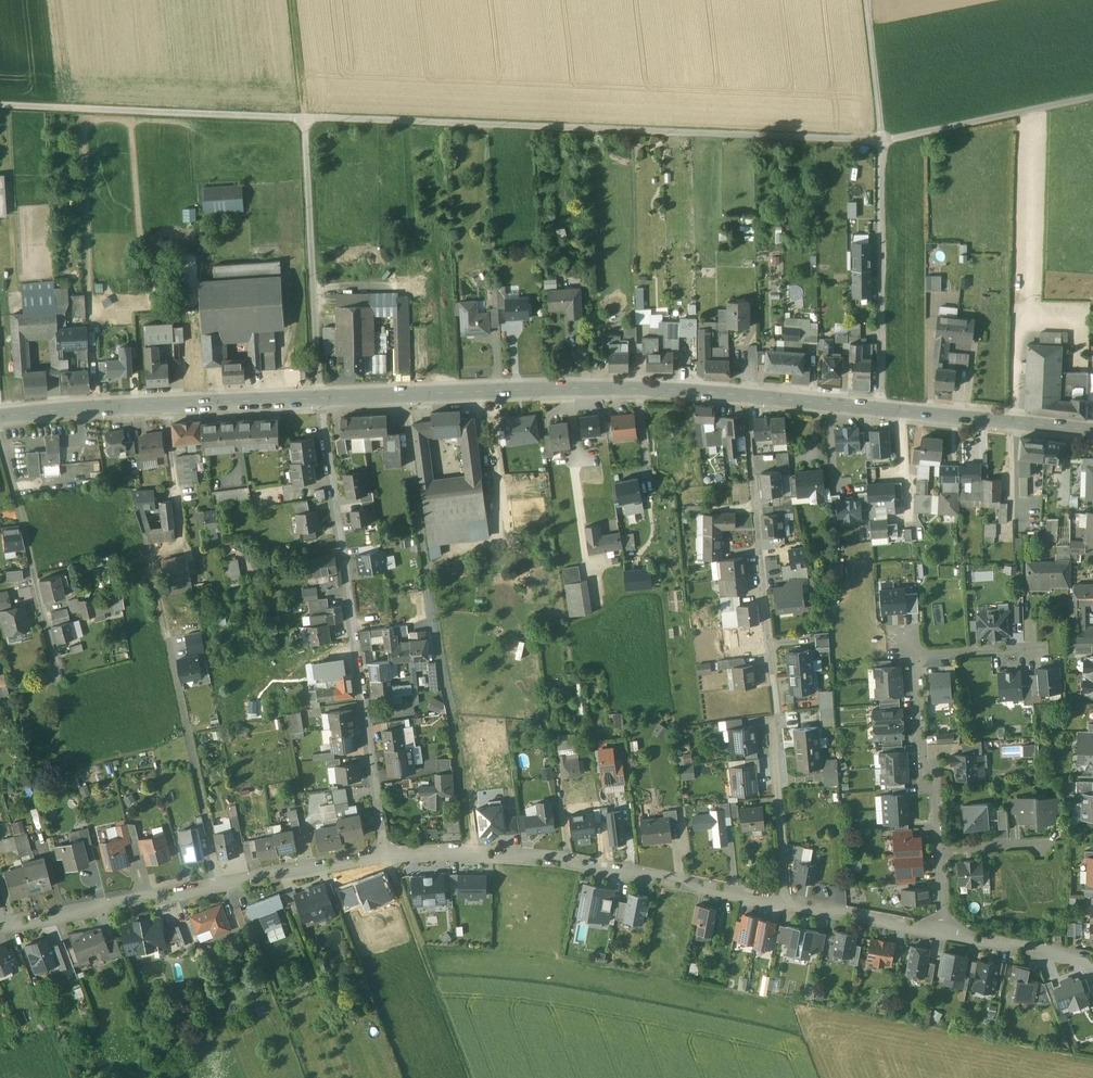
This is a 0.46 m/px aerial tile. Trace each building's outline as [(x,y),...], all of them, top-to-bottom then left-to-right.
[(242,185),(203,187),(204,212),(244,210),(242,185)] [(859,216),(858,201),(847,201),(847,217),(859,216)] [(871,243),(854,243),(854,270),(870,270),(871,270),(871,243)] [(281,261),(214,266),(215,281),(282,277),(281,261)] [(854,270),(853,270),(853,296),(870,296),(870,270),(854,270)] [(941,291),(941,276),(926,276),(926,291),(941,291)] [(215,281),(199,282),(203,334),(223,333),(226,333),(224,313),(258,311),(272,310),(273,329),(285,328),(282,277),(215,281)] [(546,287),(559,287),(558,278),(546,278),(546,287)] [(53,283),(22,284),(23,314),(55,312),(54,291),(53,283)] [(506,286),(498,286),(499,307),(499,308),(506,308),(506,299),(506,286)] [(580,289),(548,291),(549,309),(564,308),(563,306),(568,306),(568,318),(582,317),(580,289)] [(67,290),(54,291),(55,312),(64,312),(68,304),(67,290)] [(397,294),(337,295),(337,307),(373,306),(373,315),(394,315),(397,315),(397,297),(397,294)] [(84,295),(71,295),(71,308),(77,308),(77,315),(85,317),(84,295)] [(408,297),(397,297),(397,315),(408,314),(408,297)] [(506,299),(506,308),(507,318),(529,317),(529,298),(506,299)] [(487,300),(473,301),(474,314),(488,313),(488,309),(487,300)] [(488,313),(474,314),(473,301),(462,302),(462,315),(461,315),(462,335),(490,333),(489,325),(489,313),(488,313)] [(748,301),(727,302),(727,310),(728,322),(728,327),(749,327),(748,301)] [(680,322),(678,322),(678,334),(697,334),(697,328),(697,322),(696,304),(689,304),(689,315),(681,315),(681,323),(680,322)] [(373,306),(337,307),(337,326),(373,326),(373,315),(373,306)] [(499,307),(488,309),(488,313),(489,313),(489,325),(500,325),(499,308),(499,307)] [(650,309),(635,310),(635,324),(651,323),(651,319),(650,309)] [(272,310),(258,311),(259,331),(261,351),(275,350),(273,329),(272,310)] [(258,311),(224,313),(226,333),(251,331),(259,331),(258,311)] [(23,314),(11,314),(12,332),(25,332),(56,329),(55,322),(55,312),(23,314)] [(64,312),(55,312),(55,322),(64,322),(64,312)] [(408,372),(408,314),(397,315),(394,315),(395,372),(408,372)] [(974,320),(939,316),(938,327),(947,328),(946,339),(949,340),(949,339),(971,342),(974,320)] [(808,319),(785,317),(784,328),(801,329),(818,330),(817,319),(808,319)] [(571,319),(572,329),(583,328),(582,319),(571,319)] [(661,319),(651,319),(651,323),(651,330),(652,330),(659,331),(659,322),(661,322),(661,319)] [(64,322),(55,322),(56,329),(56,331),(65,330),(65,322),(64,322)] [(678,322),(661,322),(659,322),(659,331),(658,352),(661,352),(672,352),(672,356),(678,356),(678,334),(678,322)] [(172,323),(145,325),(146,340),(155,340),(173,339),(173,327),(172,323)] [(861,343),(860,323),(847,323),(847,334),(847,342),(847,343),(848,343),(850,343),(861,343)] [(635,324),(624,324),(625,339),(629,340),(636,340),(635,324)] [(182,326),(173,327),(173,339),(174,342),(184,342),(182,326)] [(373,326),(337,326),(337,327),(338,355),(345,355),(364,354),(374,354),(373,326)] [(338,355),(337,327),(324,327),(324,355),(338,355)] [(947,328),(938,327),(933,367),(938,368),(938,367),(946,368),(948,352),(949,340),(946,339),(947,328)] [(709,328),(699,328),(699,353),(709,353),(709,348),(709,343),(709,328)] [(784,328),(785,339),(800,340),(801,329),(784,328)] [(65,330),(56,331),(57,348),(66,347),(78,346),(87,346),(86,329),(65,330)] [(801,329),(800,340),(800,341),(818,342),(818,339),(818,330),(801,329)] [(659,331),(652,330),(652,337),(642,337),(643,344),(643,353),(647,353),(647,352),(658,352),(659,331)] [(259,331),(251,331),(252,361),(253,372),(262,371),(261,357),(261,351),(259,331)] [(25,332),(12,332),(14,375),(23,374),(27,374),(25,332)] [(1059,333),(1039,332),(1039,344),(1060,345),(1061,337),(1059,337),(1059,333)] [(223,333),(203,334),(205,367),(224,366),(224,363),(225,363),(223,333)] [(1068,333),(1059,333),(1059,337),(1061,337),(1060,345),(1062,345),(1060,386),(1065,386),(1066,372),(1068,333)] [(847,334),(836,334),(836,342),(844,342),(847,342),(847,334)] [(621,335),(610,335),(610,349),(610,352),(629,352),(629,340),(625,339),(620,340),(621,335)] [(833,340),(825,340),(825,350),(824,356),(832,356),(833,352),(833,340)] [(184,342),(174,342),(175,358),(185,357),(184,342)] [(861,343),(850,343),(850,354),(850,360),(854,360),(854,359),(862,359),(862,343),(861,343)] [(1039,344),(1027,344),(1025,409),(1025,410),(1026,410),(1059,415),(1060,386),(1062,345),(1060,345),(1039,344)] [(157,345),(146,346),(147,367),(159,366),(158,360),(157,345)] [(87,346),(78,346),(79,368),(82,372),(87,371),(88,371),(87,346)] [(66,347),(57,348),(57,349),(57,359),(65,358),(66,356),(66,347)] [(108,362),(108,375),(131,374),(130,348),(120,348),(120,361),(108,362)] [(724,348),(709,348),(709,353),(710,362),(724,362),(724,348)] [(57,349),(51,350),(53,376),(59,375),(57,359),(57,349)] [(785,351),(768,350),(766,370),(784,371),(785,351)] [(804,353),(785,351),(784,371),(792,372),(803,372),(803,367),(804,353)] [(629,352),(610,352),(610,370),(628,370),(629,352)] [(658,352),(647,352),(647,353),(647,371),(659,371),(659,361),(661,361),(661,352),(658,352)] [(672,352),(661,352),(661,361),(659,361),(659,371),(672,371),(672,356),(672,352)] [(956,353),(948,352),(946,368),(955,370),(955,366),(956,353)] [(709,353),(699,353),(699,361),(697,361),(697,373),(705,374),(705,378),(729,379),(729,362),(728,362),(724,362),(710,362),(709,353)] [(970,355),(956,353),(955,366),(968,368),(970,355)] [(364,354),(345,355),(345,374),(365,373),(364,354)] [(374,354),(364,354),(365,373),(386,372),(386,354),(374,354)] [(275,356),(261,357),(262,371),(276,370),(275,356)] [(832,356),(824,356),(824,375),(841,376),(842,356),(841,356),(832,356)] [(862,359),(854,359),(854,360),(853,377),(871,378),(872,360),(862,359)] [(225,363),(224,363),(224,366),(225,383),(245,381),(245,372),(253,372),(252,361),(225,363)] [(100,381),(109,381),(108,375),(108,362),(99,362),(100,381)] [(159,366),(147,367),(148,385),(169,384),(168,366),(166,366),(159,366)] [(811,367),(803,367),(803,372),(792,372),(791,382),(809,383),(811,367)] [(946,368),(938,367),(938,368),(936,386),(953,388),(955,370),(946,368)] [(68,391),(67,373),(67,371),(59,372),(59,375),(60,392),(68,391)] [(67,373),(68,391),(89,390),(87,371),(82,372),(67,373)] [(1065,386),(1060,386),(1059,415),(1087,417),(1087,401),(1087,396),(1088,385),(1088,372),(1066,372),(1065,386)] [(27,374),(23,374),(24,394),(45,392),(44,373),(27,374)] [(871,378),(853,377),(853,390),(870,390),(871,378)] [(715,408),(697,407),(695,422),(714,423),(715,419),(715,408)] [(461,411),(432,413),(432,421),(433,434),(461,432),(462,432),(462,419),(461,411)] [(387,414),(362,416),(363,435),(364,435),(364,436),(372,435),(388,434),(387,414)] [(599,415),(580,417),(582,435),(600,433),(601,433),(600,421),(599,415)] [(633,415),(612,417),(613,422),(614,437),(631,435),(632,436),(635,436),(636,434),(636,431),(635,430),(633,415)] [(362,416),(342,417),(343,427),(341,427),(342,437),(364,436),(364,435),(363,435),(362,416)] [(742,416),(726,418),(727,429),(727,436),(728,437),(737,436),(744,436),(742,416)] [(538,441),(536,417),(505,420),(508,444),(538,441)] [(786,417),(772,418),(773,437),(774,443),(788,441),(786,417)] [(474,418),(462,419),(462,432),(461,432),(467,478),(482,476),(474,418)] [(772,418),(754,419),(756,439),(773,437),(772,418)] [(279,419),(237,422),(242,448),(280,447),(279,419)] [(201,421),(173,423),(175,443),(188,442),(188,445),(192,445),(192,442),(195,442),(203,441),(201,424),(201,421)] [(432,421),(414,424),(422,485),(434,483),(432,471),(430,472),(425,434),(433,434),(432,421)] [(237,422),(201,424),(203,441),(204,451),(242,448),(237,422)] [(613,422),(606,423),(607,436),(608,441),(615,441),(614,437),(613,422)] [(714,423),(695,422),(698,448),(723,445),(723,437),(722,429),(722,428),(714,428),(714,423)] [(568,424),(549,426),(550,435),(552,447),(553,447),(571,445),(568,424)] [(839,431),(839,449),(860,448),(859,433),(859,430),(851,431),(851,428),(844,429),(844,431),(839,431)] [(123,431),(105,434),(108,452),(109,452),(109,454),(111,456),(116,455),(117,453),(117,451),(126,449),(123,431)] [(888,431),(871,431),(872,441),(872,456),(889,455),(888,431)] [(161,432),(152,434),(152,435),(140,437),(142,453),(143,459),(144,459),(157,457),(157,455),(165,454),(161,432)] [(372,435),(364,436),(365,443),(366,452),(373,451),(372,435)] [(550,435),(544,436),(547,457),(554,456),(553,447),(552,447),(550,435)] [(304,436),(303,439),(293,441),(295,462),(315,459),(312,438),(308,438),(308,436),(304,436)] [(737,436),(728,437),(728,445),(737,445),(737,436)] [(401,437),(388,438),(388,439),(384,439),(385,468),(402,467),(401,437)] [(932,439),(923,438),(922,437),(920,450),(920,456),(921,456),(941,458),(943,440),(932,438),(932,439)] [(1045,441),(1021,438),(1019,458),(1038,460),(1043,460),(1045,441)] [(344,440),(336,441),(338,454),(345,452),(344,440)] [(134,441),(128,442),(129,455),(136,454),(136,453),(134,441)] [(1063,443),(1055,442),(1045,441),(1043,460),(1053,461),(1061,462),(1062,462),(1063,452),(1062,452),(1063,443)] [(737,445),(728,445),(728,446),(729,458),(738,457),(737,445)] [(920,450),(914,449),(912,465),(918,465),(920,465),(921,456),(920,456),(920,450)] [(58,450),(37,452),(38,466),(43,465),(43,463),(59,462),(58,450)] [(37,451),(26,452),(27,458),(26,458),(26,462),(27,462),(28,467),(38,466),(37,452),(37,451)] [(142,453),(136,453),(136,454),(138,469),(145,468),(144,459),(143,459),(142,453)] [(191,454),(177,456),(180,483),(195,481),(191,454)] [(941,458),(921,456),(920,465),(930,466),(940,466),(941,458)] [(789,458),(777,459),(778,471),(780,471),(781,476),(791,475),(789,458)] [(1038,460),(1019,458),(1019,476),(1026,476),(1036,476),(1038,460)] [(1084,458),(1084,468),(1088,468),(1092,468),(1092,459),(1084,458)] [(295,462),(292,462),(295,484),(316,481),(314,465),(316,463),(315,459),(295,462)] [(1061,462),(1053,461),(1052,470),(1060,471),(1061,462)] [(599,464),(577,467),(582,497),(603,494),(599,464)] [(980,464),(972,464),(972,466),(958,466),(958,481),(958,492),(964,492),(964,481),(971,481),(971,492),(985,492),(985,481),(980,481),(980,464)] [(920,465),(918,465),(916,494),(924,494),(925,481),(929,481),(930,466),(920,465)] [(38,466),(28,467),(28,475),(39,474),(38,466)] [(958,466),(940,466),(939,482),(945,482),(958,481),(958,466)] [(778,471),(762,473),(764,496),(779,495),(782,495),(782,494),(781,476),(780,471),(778,471)] [(822,471),(797,473),(797,476),(798,494),(813,493),(814,501),(825,500),(822,471)] [(363,472),(345,475),(349,497),(360,495),(366,494),(366,493),(363,472)] [(1054,474),(1043,473),(1042,489),(1053,490),(1054,474)] [(434,483),(422,485),(424,504),(453,500),(485,496),(482,476),(467,478),(434,483)] [(638,477),(616,482),(620,503),(624,502),(641,499),(642,498),(638,477)] [(1000,479),(988,479),(988,480),(985,480),(985,492),(985,500),(1000,500),(1000,479)] [(958,481),(945,482),(945,490),(941,495),(941,508),(945,512),(958,513),(958,503),(958,499),(958,492),(958,481)] [(901,483),(893,484),(895,498),(895,499),(902,498),(901,483)] [(893,484),(867,485),(868,494),(869,499),(876,498),(885,498),(887,498),(895,498),(893,484)] [(250,487),(215,491),(216,502),(251,498),(250,487)] [(323,488),(315,489),(317,498),(325,497),(323,488)] [(154,490),(134,492),(136,508),(143,508),(156,507),(154,490)] [(373,492),(366,493),(366,494),(360,495),(361,503),(363,502),(374,500),(373,492)] [(792,493),(782,494),(782,495),(779,495),(780,505),(793,504),(793,497),(792,493)] [(869,499),(868,494),(860,494),(860,501),(861,508),(869,508),(869,499)] [(924,494),(916,494),(916,512),(931,513),(931,495),(924,494)] [(840,495),(831,496),(832,512),(839,512),(838,502),(840,502),(840,495)] [(490,539),(485,496),(453,500),(424,504),(427,523),(432,559),(442,557),(440,545),(490,539)] [(876,498),(869,499),(869,508),(876,507),(877,507),(876,498)] [(641,499),(624,502),(625,504),(626,514),(643,511),(641,499)] [(839,512),(839,523),(862,521),(861,508),(860,501),(853,501),(853,499),(846,499),(846,502),(840,502),(838,502),(839,512)] [(307,500),(294,502),(296,513),(309,511),(307,500)] [(374,500),(363,502),(364,509),(369,509),(371,519),(377,518),(374,500)] [(171,501),(162,502),(165,529),(174,527),(171,501)] [(780,505),(774,506),(774,514),(783,514),(794,513),(793,504),(780,505)] [(903,504),(887,505),(887,513),(903,512),(903,504)] [(165,529),(150,531),(143,508),(136,508),(143,532),(145,545),(176,541),(174,527),(165,529)] [(218,509),(204,511),(206,527),(214,526),(220,525),(218,509)] [(364,509),(352,511),(354,526),(365,525),(372,524),(371,519),(369,509),(364,509)] [(309,511),(296,513),(299,531),(302,531),(303,532),(315,530),(320,529),(316,510),(309,511)] [(1090,527),(1091,513),(1080,513),(1079,527),(1086,527),(1090,527)] [(736,514),(705,515),(705,535),(721,535),(721,529),(736,529),(736,514)] [(774,514),(763,515),(765,539),(785,537),(783,514),(774,514)] [(598,518),(585,520),(588,540),(597,538),(599,531),(598,518)] [(1070,539),(1070,519),(1047,519),(1046,539),(1057,539),(1070,539)] [(877,521),(870,521),(871,536),(871,537),(888,536),(888,525),(888,520),(877,521)] [(986,539),(997,540),(997,523),(987,522),(986,539)] [(897,524),(888,525),(888,536),(898,536),(897,524)] [(214,526),(206,527),(209,542),(216,541),(214,526)] [(14,527),(1,528),(3,545),(10,544),(11,550),(24,548),(22,540),(17,541),(14,527)] [(315,530),(303,532),(302,531),(299,531),(301,540),(316,538),(315,530)] [(635,535),(626,536),(628,548),(636,547),(635,535)] [(721,535),(705,535),(705,554),(705,560),(721,560),(721,535)] [(597,538),(588,540),(590,554),(617,548),(616,536),(597,538)] [(1085,542),(1085,553),(1092,553),(1092,542),(1085,542)] [(378,544),(359,547),(360,554),(379,551),(378,544)] [(805,547),(789,550),(792,568),(808,565),(805,547)] [(360,554),(358,554),(361,573),(387,569),(384,550),(379,551),(360,554)] [(1070,553),(1057,553),(1057,567),(1050,567),(1050,563),(1028,563),(1028,589),(1040,589),(1040,586),(1069,586),(1070,553)] [(335,555),(311,558),(314,576),(328,573),(330,582),(331,588),(341,585),(339,565),(336,565),(335,555)] [(186,556),(161,561),(168,594),(182,592),(193,589),(186,556)] [(743,558),(721,560),(722,579),(726,578),(745,576),(743,558)] [(237,559),(222,561),(225,574),(240,572),(237,559)] [(22,565),(5,566),(6,579),(23,578),(22,565)] [(939,578),(952,578),(952,567),(940,566),(939,578)] [(579,567),(563,569),(566,584),(581,582),(579,567)] [(651,569),(625,572),(626,588),(652,586),(651,569)] [(790,569),(782,570),(783,580),(789,579),(791,579),(790,569)] [(240,572),(225,574),(226,582),(241,579),(240,572)] [(58,575),(39,580),(45,601),(63,596),(61,587),(68,585),(64,573),(58,575)] [(745,576),(726,578),(728,595),(739,593),(747,592),(745,576)] [(791,579),(789,579),(790,586),(801,585),(801,586),(808,585),(808,577),(791,579)] [(726,578),(722,579),(719,579),(721,595),(728,595),(726,578)] [(581,582),(566,584),(571,616),(592,613),(587,581),(581,582)] [(330,582),(321,584),(322,590),(329,589),(331,588),(330,582)] [(790,586),(775,588),(777,612),(804,609),(801,586),(801,585),(790,586)] [(1074,585),(1074,598),(1074,604),(1084,604),(1092,603),(1092,585),(1074,585)] [(317,599),(316,588),(303,590),(305,601),(317,599)] [(121,589),(110,591),(114,611),(124,609),(121,589)] [(193,589),(182,592),(183,598),(194,595),(193,589)] [(906,613),(905,594),(905,589),(881,591),(882,615),(906,613)] [(0,593),(0,608),(9,605),(6,591),(0,593)] [(906,613),(919,612),(917,593),(905,594),(906,613)] [(740,597),(721,600),(725,627),(742,625),(740,605),(741,605),(740,597)] [(76,598),(67,600),(69,607),(78,605),(76,598)] [(327,598),(309,601),(311,614),(327,612),(326,607),(328,607),(327,598)] [(1084,604),(1074,604),(1074,598),(1072,598),(1072,626),(1084,626),(1084,604)] [(90,599),(79,602),(79,605),(81,610),(83,618),(84,617),(84,618),(94,615),(90,599)] [(933,604),(934,624),(944,623),(943,603),(933,604)] [(741,605),(740,605),(742,625),(759,623),(757,604),(741,605)] [(328,607),(326,607),(327,612),(328,622),(342,621),(341,606),(328,607)] [(10,609),(0,611),(0,614),(2,623),(4,623),(6,632),(15,630),(15,632),(28,629),(27,624),(29,621),(28,618),(25,616),(23,617),(21,607),(10,609)] [(66,608),(50,612),(52,626),(68,622),(70,621),(66,608)] [(999,613),(999,609),(988,610),(988,614),(978,614),(980,636),(990,635),(990,638),(1001,638),(1001,635),(1010,634),(1009,612),(999,613)] [(327,612),(311,614),(312,624),(328,622),(327,612)] [(52,626),(51,626),(56,643),(73,638),(72,633),(68,622),(52,626)] [(312,624),(307,625),(310,643),(331,640),(328,622),(312,624)] [(407,625),(393,627),(394,634),(397,634),(398,634),(408,633),(407,625)] [(1084,626),(1072,626),(1072,645),(1091,644),(1092,644),(1092,626),(1084,626)] [(393,627),(384,628),(385,635),(386,651),(389,651),(397,650),(396,644),(400,643),(398,634),(397,634),(394,634),(393,627)] [(384,628),(370,630),(370,637),(371,637),(385,635),(384,628)] [(370,630),(361,631),(363,651),(373,650),(371,637),(370,637),(370,630)] [(190,654),(205,651),(201,632),(187,635),(190,654)] [(829,632),(815,633),(816,648),(830,646),(829,632)] [(427,640),(412,642),(413,660),(413,661),(416,660),(428,659),(429,659),(427,640)] [(412,642),(400,643),(396,644),(397,650),(389,651),(390,661),(390,662),(409,661),(413,660),(412,642)] [(80,643),(69,646),(71,654),(83,651),(80,643)] [(1091,644),(1072,645),(1072,652),(1075,652),(1091,651),(1091,644)] [(373,650),(363,651),(365,663),(374,662),(373,650)] [(811,651),(787,653),(788,664),(789,664),(790,673),(812,671),(811,662),(812,662),(811,651)] [(1092,655),(1092,656),(1087,656),(1087,662),(1084,662),(1084,675),(1092,675),(1092,655)] [(203,677),(198,656),(178,660),(182,681),(203,677)] [(743,658),(728,660),(729,668),(729,669),(734,668),(734,667),(744,666),(743,658)] [(343,659),(314,664),(317,682),(326,681),(325,678),(338,676),(345,675),(343,659)] [(428,659),(416,660),(416,668),(416,669),(429,667),(429,663),(428,659)] [(728,660),(718,662),(719,670),(727,669),(729,668),(728,660)] [(891,660),(871,661),(872,669),(874,668),(891,667),(891,660)] [(390,661),(370,663),(372,679),(390,678),(391,677),(390,662),(390,661)] [(711,661),(698,664),(701,673),(714,670),(711,661)] [(436,663),(429,663),(429,667),(430,677),(437,676),(436,663)] [(744,666),(734,667),(734,668),(737,689),(756,687),(753,665),(744,666)] [(891,667),(874,668),(875,682),(901,681),(900,666),(891,667)] [(955,666),(941,666),(941,672),(949,672),(950,680),(956,680),(955,666)] [(1058,667),(1036,669),(1037,675),(1039,693),(1060,691),(1058,667)] [(734,668),(729,669),(729,668),(727,669),(730,690),(737,689),(734,668)] [(812,671),(790,673),(792,694),(814,692),(812,671)] [(941,672),(932,673),(933,702),(950,701),(950,680),(949,672),(941,672)] [(1020,672),(999,674),(1000,698),(1021,697),(1021,686),(1020,672)] [(9,693),(4,674),(0,675),(0,695),(9,693)] [(345,675),(338,676),(325,678),(326,681),(328,690),(334,688),(336,698),(336,699),(354,696),(352,674),(345,675)] [(1037,675),(1030,676),(1031,685),(1032,693),(1039,693),(1037,675)] [(1084,675),(1084,687),(1086,687),(1086,693),(1092,693),(1092,694),(1092,675),(1084,675)] [(437,676),(430,677),(431,692),(439,691),(437,676)] [(390,678),(372,679),(374,698),(391,696),(391,686),(390,678)] [(311,701),(319,700),(336,698),(334,688),(328,690),(326,681),(317,682),(318,689),(316,689),(309,690),(311,701)] [(901,681),(875,682),(876,697),(880,697),(899,696),(902,695),(901,681)] [(412,684),(401,686),(402,694),(413,693),(412,684)] [(401,685),(391,686),(391,695),(402,694),(401,686),(401,685)] [(1031,685),(1021,686),(1021,697),(1024,697),(1024,705),(1033,704),(1032,693),(1031,685)] [(832,690),(819,692),(820,709),(834,707),(832,690)] [(428,707),(442,712),(446,701),(432,696),(428,707)] [(900,702),(880,704),(880,711),(900,709),(900,702)] [(834,707),(820,709),(820,717),(834,716),(834,707)] [(352,709),(330,712),(332,728),(354,725),(352,709)] [(880,711),(873,711),(874,725),(903,723),(902,709),(880,711)] [(300,712),(288,714),(291,732),(304,731),(300,712)] [(623,726),(623,712),(614,712),(614,726),(623,726)] [(575,713),(555,716),(556,723),(576,720),(575,713)] [(834,716),(820,717),(821,726),(835,725),(834,716)] [(742,718),(726,720),(727,730),(732,729),(742,728),(742,718)] [(405,719),(388,721),(389,729),(403,727),(403,728),(406,727),(405,719)] [(664,738),(670,729),(659,722),(653,731),(664,738)] [(903,723),(874,725),(875,739),(882,739),(902,738),(904,737),(903,723)] [(354,725),(332,728),(334,749),(341,748),(341,751),(357,749),(354,725)] [(742,728),(732,729),(733,739),(732,739),(733,749),(744,748),(745,751),(757,750),(757,749),(756,749),(755,739),(753,739),(753,732),(756,731),(756,726),(742,728)] [(818,726),(794,728),(795,740),(796,740),(797,749),(819,747),(818,738),(819,738),(818,726)] [(389,729),(383,730),(386,750),(406,747),(403,728),(403,727),(389,729)] [(1078,731),(1078,743),(1079,743),(1079,742),(1090,742),(1090,739),(1092,739),(1092,732),(1088,732),(1078,731)] [(953,733),(938,734),(938,742),(953,741),(953,733)] [(902,738),(882,739),(883,746),(902,745),(902,738)] [(1090,739),(1090,742),(1079,742),(1079,743),(1079,762),(1092,762),(1092,739),(1090,739)] [(981,741),(962,742),(963,754),(976,754),(982,754),(981,741)] [(1017,754),(1024,755),(1025,744),(1018,743),(1017,754)] [(1025,744),(1025,756),(1036,756),(1036,744),(1025,744)] [(420,745),(411,746),(414,763),(422,762),(420,745)] [(406,747),(386,750),(389,774),(415,771),(414,763),(411,746),(406,747)] [(819,747),(797,749),(799,770),(821,768),(819,747)] [(622,765),(611,767),(610,761),(608,748),(600,750),(604,784),(624,782),(622,765)] [(757,750),(745,751),(746,759),(757,758),(757,750)] [(334,751),(319,753),(320,759),(335,758),(334,751)] [(883,753),(880,753),(881,768),(907,766),(906,751),(903,751),(883,753)] [(578,758),(566,760),(565,754),(559,755),(562,777),(580,774),(578,758)] [(963,754),(951,755),(951,764),(956,764),(957,779),(984,777),(983,767),(982,754),(976,754),(963,754)] [(683,755),(683,779),(696,778),(695,755),(683,755)] [(340,758),(327,759),(328,766),(336,766),(336,765),(339,765),(341,764),(340,758)] [(451,758),(437,758),(437,773),(452,773),(452,765),(451,765),(451,758)] [(746,759),(744,759),(745,767),(752,766),(752,772),(754,772),(760,772),(759,758),(757,758),(746,759)] [(341,764),(339,765),(340,781),(361,779),(359,763),(341,764)] [(336,765),(336,766),(328,766),(330,782),(340,781),(339,765),(336,765)] [(745,767),(732,768),(734,795),(756,793),(754,772),(752,772),(752,766),(745,767)] [(907,766),(881,768),(882,782),(885,782),(905,781),(908,781),(907,766)] [(838,769),(823,770),(824,786),(839,785),(838,769)] [(437,773),(436,773),(437,786),(437,793),(441,794),(442,793),(445,793),(445,795),(454,794),(453,773),(452,773),(437,773)] [(1092,782),(1077,781),(1077,795),(1083,795),(1083,794),(1092,795),(1092,782)] [(345,788),(333,789),(336,804),(348,802),(345,788)] [(437,793),(428,793),(429,808),(442,808),(441,794),(437,793)] [(893,795),(883,795),(884,810),(908,808),(908,807),(907,807),(906,801),(907,801),(907,794),(893,795)] [(1083,794),(1083,795),(1083,818),(1092,818),(1092,795),(1083,794)] [(1036,798),(1018,799),(1019,813),(1019,822),(1030,821),(1031,827),(1037,827),(1036,800),(1036,798)] [(490,834),(498,833),(497,831),(505,830),(503,817),(501,799),(489,801),(489,807),(479,808),(482,833),(489,832),(490,834)] [(1036,800),(1037,827),(1037,829),(1044,828),(1044,822),(1055,821),(1054,813),(1053,799),(1036,800)] [(348,802),(336,804),(338,819),(346,817),(344,809),(349,808),(348,802)] [(527,817),(527,818),(528,831),(529,833),(554,830),(550,802),(537,803),(539,816),(527,817)] [(729,802),(718,803),(719,810),(723,810),(724,818),(731,817),(729,802)] [(987,803),(962,805),(964,830),(985,829),(985,828),(989,828),(988,824),(989,824),(987,803)] [(600,808),(602,821),(609,820),(607,807),(600,808)] [(762,807),(740,808),(742,830),(751,830),(762,829),(764,829),(762,807)] [(908,808),(884,810),(885,824),(895,823),(908,822),(909,822),(908,814),(907,815),(907,809),(908,809),(908,808)] [(676,809),(667,810),(667,817),(668,817),(669,825),(677,824),(676,809)] [(1006,809),(997,810),(999,829),(1007,829),(1006,809)] [(711,814),(693,816),(695,829),(712,827),(714,845),(727,844),(724,818),(723,810),(719,810),(710,811),(711,814)] [(622,811),(608,813),(609,820),(612,843),(626,841),(622,811)] [(572,838),(598,835),(596,822),(595,812),(569,815),(572,838)] [(238,815),(229,817),(232,830),(234,829),(234,831),(240,829),(238,815)] [(346,817),(338,819),(339,824),(342,839),(365,834),(361,815),(346,817)] [(520,832),(518,816),(518,815),(503,817),(505,830),(505,834),(520,832)] [(527,815),(518,816),(520,832),(528,831),(527,818),(527,817),(527,815)] [(198,828),(199,836),(206,835),(202,816),(196,817),(198,828)] [(667,817),(642,820),(645,843),(671,840),(669,825),(668,817),(667,817)] [(448,831),(461,830),(460,819),(447,821),(448,831)] [(299,820),(291,822),(293,830),(294,834),(301,833),(299,820)] [(127,823),(117,826),(120,838),(123,837),(124,844),(132,842),(130,836),(127,823)] [(339,824),(316,829),(320,849),(343,844),(342,839),(339,824)] [(162,826),(152,829),(155,837),(165,835),(162,826)] [(88,827),(77,830),(80,840),(81,840),(82,845),(92,843),(88,827)] [(191,828),(180,831),(186,859),(196,857),(196,859),(204,857),(199,836),(198,828),(191,830),(191,828)] [(232,830),(215,833),(220,858),(239,854),(234,831),(234,829),(232,830)] [(896,830),(894,830),(894,840),(912,838),(911,829),(908,829),(896,830)] [(293,830),(274,834),(275,836),(278,851),(297,848),(294,834),(293,830)] [(26,832),(13,835),(17,848),(19,854),(31,851),(26,832)] [(138,834),(130,836),(132,842),(135,855),(142,853),(138,834)] [(13,835),(2,838),(6,851),(17,848),(13,835)] [(155,837),(143,840),(146,852),(149,851),(151,860),(159,858),(160,860),(170,858),(165,835),(155,837)] [(275,836),(256,840),(258,849),(259,857),(278,854),(278,851),(275,836)] [(120,838),(110,840),(110,843),(102,845),(107,868),(118,865),(118,863),(128,861),(124,844),(123,837),(120,838)] [(912,838),(894,840),(896,857),(922,855),(920,838),(912,838)] [(80,840),(55,847),(58,857),(63,855),(66,869),(87,864),(82,845),(81,840),(80,840)] [(250,840),(243,841),(246,860),(253,859),(252,850),(250,841),(250,840)] [(803,846),(794,845),(792,856),(794,856),(801,858),(803,846)] [(812,848),(803,846),(801,858),(800,862),(816,865),(817,862),(811,861),(810,859),(812,848)] [(922,855),(896,857),(897,874),(914,873),(923,872),(922,855)] [(801,858),(794,856),(792,869),(798,870),(800,862),(801,858)] [(42,857),(21,863),(22,865),(29,892),(51,886),(42,857)] [(974,860),(965,861),(966,863),(958,864),(959,884),(967,884),(967,886),(976,885),(976,883),(983,883),(982,862),(974,862),(974,860)] [(800,862),(798,870),(797,880),(813,883),(816,865),(800,862)] [(22,865),(3,870),(10,897),(29,892),(22,865)] [(435,877),(432,877),(432,876),(425,876),(425,878),(422,878),(422,877),(413,877),(414,888),(411,891),(414,894),(415,903),(445,900),(445,892),(443,873),(435,874),(435,877)] [(450,873),(443,873),(445,892),(452,891),(450,873)] [(914,873),(897,874),(897,884),(915,882),(914,873)] [(460,876),(460,874),(458,874),(451,874),(452,893),(459,894),(459,876),(460,876)] [(486,876),(459,876),(459,895),(486,896),(486,876)] [(335,896),(331,883),(325,886),(329,898),(335,896)] [(297,895),(296,895),(301,909),(305,920),(314,917),(315,919),(326,915),(327,918),(336,915),(329,898),(325,886),(324,884),(297,895)] [(614,890),(585,884),(580,910),(590,912),(589,918),(608,921),(614,890)] [(909,889),(902,890),(903,903),(929,901),(928,888),(909,889)] [(295,890),(286,893),(291,906),(293,912),(301,909),(296,895),(297,895),(295,890)] [(279,893),(248,905),(249,908),(252,916),(260,913),(266,930),(282,924),(275,907),(283,904),(280,896),(279,893)] [(286,893),(280,896),(283,904),(285,908),(291,906),(286,893)] [(619,901),(620,895),(614,894),(610,913),(616,914),(619,901)] [(637,896),(629,895),(627,902),(624,919),(624,920),(643,924),(645,914),(647,914),(649,905),(647,904),(648,896),(637,894),(637,896)] [(627,902),(619,901),(616,918),(624,919),(627,902)] [(221,905),(191,916),(197,932),(211,927),(214,935),(230,929),(221,905)] [(702,906),(696,905),(693,922),(699,923),(702,906)] [(717,909),(702,906),(699,923),(697,932),(712,935),(717,909)] [(240,907),(235,909),(241,926),(247,924),(240,907)] [(249,908),(242,910),(246,923),(254,920),(252,916),(249,908)] [(759,917),(744,914),(743,922),(740,939),(754,942),(754,944),(759,917)] [(774,922),(759,919),(760,917),(759,917),(754,944),(769,946),(772,929),(774,922)] [(135,924),(123,926),(128,953),(154,948),(164,946),(166,946),(165,943),(178,940),(174,931),(164,932),(161,919),(149,921),(148,919),(135,921),(135,924)] [(197,932),(192,919),(186,921),(192,935),(197,932)] [(743,922),(737,921),(733,938),(740,939),(743,922)] [(187,923),(173,928),(174,931),(178,940),(179,944),(193,939),(187,923)] [(787,927),(780,925),(779,931),(777,940),(785,942),(786,939),(785,939),(787,927)] [(800,928),(788,926),(787,927),(785,939),(786,939),(790,940),(787,953),(795,954),(795,953),(801,954),(801,956),(809,957),(810,951),(811,951),(811,950),(810,950),(811,944),(815,945),(816,945),(818,932),(818,931),(806,929),(806,931),(800,929),(800,928)] [(87,933),(83,934),(82,931),(68,934),(72,947),(79,965),(90,963),(86,954),(99,950),(101,955),(109,952),(110,951),(107,942),(101,927),(87,930),(87,933)] [(772,929),(769,946),(776,948),(777,940),(779,931),(772,929)] [(826,934),(818,932),(816,945),(815,945),(815,947),(823,949),(826,934)] [(855,935),(837,932),(835,944),(834,953),(851,956),(854,944),(855,935)] [(45,938),(25,945),(35,971),(57,963),(56,960),(51,947),(48,948),(45,938)] [(116,939),(107,942),(110,951),(109,952),(112,959),(123,956),(116,939)] [(887,941),(879,940),(879,941),(872,939),(868,960),(874,961),(874,963),(883,965),(884,963),(890,964),(891,957),(894,943),(887,942),(887,941)] [(64,942),(51,947),(56,960),(62,957),(65,967),(72,964),(66,949),(64,942)] [(903,945),(894,943),(891,957),(900,959),(903,945)] [(861,946),(854,944),(851,956),(852,956),(859,958),(861,946)] [(0,947),(0,972),(10,968),(4,952),(5,951),(3,946),(0,947)] [(164,946),(154,948),(156,957),(165,955),(164,946)] [(929,949),(912,946),(907,973),(923,976),(924,977),(927,962),(929,949)] [(79,965),(72,947),(66,949),(72,964),(73,966),(79,965)] [(18,967),(11,949),(5,951),(4,952),(10,968),(11,970),(18,967)] [(966,956),(944,952),(940,973),(947,974),(945,983),(960,986),(961,986),(963,975),(966,956)] [(859,958),(852,956),(851,956),(850,963),(857,964),(859,958)] [(935,963),(927,962),(924,977),(923,976),(922,981),(931,982),(935,963)] [(987,963),(979,962),(974,987),(994,991),(997,979),(999,964),(987,962),(987,963)] [(1007,964),(999,962),(999,964),(997,979),(1004,980),(1007,964)] [(1029,968),(1013,965),(1010,981),(1017,982),(1014,998),(1045,1004),(1038,982),(1031,980),(1032,977),(1028,976),(1029,968)] [(969,976),(963,975),(961,986),(960,986),(960,988),(967,989),(969,976)] [(1064,987),(1055,990),(1059,999),(1061,1006),(1069,1003),(1071,1008),(1088,1002),(1084,993),(1080,981),(1079,977),(1072,980),(1071,978),(1062,981),(1064,987)] [(1086,979),(1080,981),(1084,993),(1090,991),(1086,979)] [(1052,981),(1046,983),(1052,1001),(1059,999),(1055,990),(1052,981)] [(1052,1001),(1046,983),(1038,982),(1045,1004),(1052,1001)] [(811,985),(808,995),(814,997),(817,987),(811,985)]
